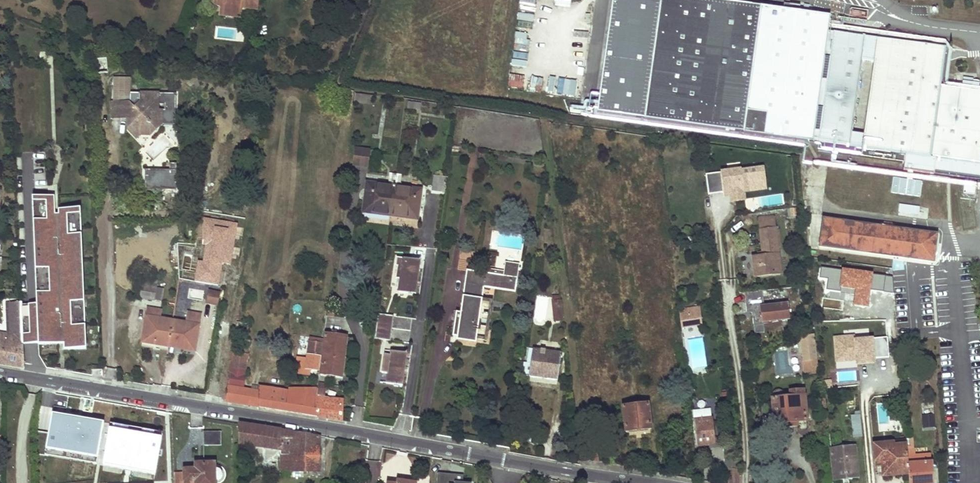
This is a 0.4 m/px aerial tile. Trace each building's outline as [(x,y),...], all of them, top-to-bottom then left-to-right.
[(258,0),(214,0),(212,4),(221,7),(220,11),(237,17),(241,8),(249,9),(250,1),(258,1),(258,0)] [(783,137),(808,141),(979,164),(979,91),(940,85),(942,74),(935,73),(939,47),(828,31),(829,17),(830,15),(786,9),(716,0),(661,0),(645,119),(783,137)] [(257,9),(258,1),(250,1),(249,9),(257,9)] [(531,25),(534,16),(519,12),(516,21),(531,25)] [(641,14),(637,22),(646,26),(649,18),(641,14)] [(515,31),(514,48),(528,49),(529,32),(515,31)] [(939,47),(935,73),(941,74),(944,56),(945,47),(939,47)] [(514,58),(512,63),(525,68),(527,62),(514,58)] [(509,75),(509,86),(523,87),(523,76),(509,75)] [(564,79),(562,95),(574,97),(576,81),(564,79)] [(129,102),(119,102),(119,118),(128,118),(133,123),(127,129),(136,138),(140,135),(150,135),(150,124),(161,124),(162,110),(158,110),(158,93),(140,93),(140,103),(135,107),(129,102)] [(355,94),(354,102),(366,103),(367,95),(355,94)] [(119,102),(111,102),(111,118),(119,118),(119,102)] [(150,124),(150,135),(161,124),(150,124)] [(355,149),(353,165),(367,167),(369,151),(355,149)] [(740,171),(740,169),(721,172),(724,197),(730,196),(731,203),(745,201),(743,193),(765,190),(762,168),(740,171)] [(169,170),(145,169),(144,184),(169,185),(169,170)] [(887,213),(890,194),(920,198),(923,180),(872,173),(866,210),(887,213)] [(367,184),(364,211),(390,215),(395,174),(390,174),(388,187),(367,184)] [(390,215),(416,218),(420,191),(399,188),(401,175),(395,174),(390,215)] [(444,176),(433,175),(431,191),(442,192),(444,176)] [(54,196),(32,196),(35,304),(20,305),(20,314),(21,338),(21,344),(36,343),(36,345),(64,343),(64,349),(86,349),(79,208),(58,209),(58,214),(54,214),(54,196)] [(898,216),(918,217),(919,205),(898,205),(898,216)] [(774,218),(759,220),(763,253),(763,256),(758,257),(753,258),(755,277),(780,273),(774,218)] [(932,261),(935,233),(820,218),(819,246),(932,261)] [(237,225),(204,219),(203,244),(207,245),(204,263),(199,262),(195,282),(217,286),(222,263),(230,264),(237,225)] [(415,295),(419,268),(408,267),(409,259),(396,257),(395,266),(397,266),(395,278),(400,279),(398,292),(408,294),(408,295),(412,296),(412,294),(415,295)] [(420,261),(409,259),(408,267),(419,268),(420,261)] [(485,273),(467,271),(461,313),(457,337),(476,340),(476,337),(484,338),(486,327),(480,326),(480,320),(487,321),(490,300),(482,299),(483,288),(495,289),(495,287),(515,290),(517,278),(518,272),(519,264),(505,262),(503,272),(495,270),(494,273),(485,271),(485,273)] [(912,277),(913,271),(893,269),(893,274),(912,277)] [(158,281),(143,278),(142,285),(156,287),(158,281)] [(142,285),(139,298),(154,301),(156,287),(142,285)] [(204,285),(201,301),(219,304),(220,296),(210,295),(212,287),(204,285)] [(161,302),(163,288),(156,287),(154,301),(161,302)] [(764,307),(762,291),(744,293),(747,313),(752,312),(755,312),(755,316),(753,316),(754,327),(763,325),(763,322),(789,319),(787,304),(764,307)] [(560,297),(552,297),(555,321),(563,321),(560,297)] [(486,341),(492,300),(490,300),(487,321),(480,320),(480,326),(486,327),(484,338),(476,337),(476,340),(486,341)] [(20,302),(8,303),(8,315),(20,314),(20,305),(20,302)] [(681,328),(701,325),(701,320),(703,318),(700,316),(699,307),(684,309),(684,311),(685,314),(680,315),(681,328)] [(147,308),(142,342),(155,345),(156,342),(169,344),(172,320),(160,318),(161,310),(147,308)] [(188,312),(186,323),(172,320),(169,344),(181,346),(181,349),(195,351),(201,314),(188,312)] [(377,313),(374,338),(390,340),(393,316),(377,313)] [(20,314),(8,315),(9,336),(21,338),(20,314)] [(248,331),(249,323),(238,322),(237,330),(248,331)] [(22,368),(21,338),(9,336),(0,334),(0,364),(22,368)] [(343,357),(346,336),(325,334),(323,354),(343,357)] [(813,335),(801,337),(804,361),(816,360),(813,335)] [(855,339),(855,335),(833,337),(835,363),(855,361),(856,365),(875,364),(875,359),(889,358),(888,337),(873,339),(873,338),(855,339)] [(250,340),(240,339),(238,353),(248,354),(250,340)] [(322,344),(309,342),(305,369),(319,370),(322,344)] [(557,380),(561,353),(533,349),(531,364),(527,363),(523,363),(521,375),(557,380)] [(398,387),(398,385),(402,386),(405,369),(397,367),(397,363),(402,364),(404,353),(390,351),(390,356),(384,354),(381,373),(387,374),(386,384),(394,385),(393,386),(398,387)] [(243,388),(248,354),(238,353),(238,355),(233,354),(226,398),(225,402),(240,404),(243,388)] [(407,354),(404,353),(402,364),(397,363),(397,367),(405,369),(407,354)] [(320,374),(341,377),(343,357),(323,354),(320,374)] [(816,360),(804,361),(806,374),(817,372),(816,360)] [(288,391),(258,387),(258,391),(243,388),(240,404),(317,417),(317,389),(288,389),(288,391)] [(343,421),(343,400),(325,399),(326,390),(317,389),(317,417),(343,421)] [(794,422),(806,421),(803,390),(791,391),(792,398),(784,398),(784,396),(784,394),(783,393),(782,391),(780,390),(778,390),(777,391),(776,391),(775,391),(774,392),(773,393),(772,395),(772,400),(775,427),(794,426),(794,422)] [(622,407),(625,432),(650,429),(647,404),(622,407)] [(709,409),(693,411),(694,421),(710,419),(709,409)] [(853,437),(862,436),(860,412),(855,413),(855,416),(851,417),(853,437)] [(104,423),(52,414),(45,456),(48,456),(49,451),(94,459),(93,464),(97,465),(104,423)] [(923,430),(936,429),(935,426),(935,415),(922,416),(923,430)] [(696,446),(713,444),(711,419),(710,419),(694,421),(693,421),(696,446)] [(863,422),(864,439),(874,438),(876,436),(875,424),(867,425),(866,422),(863,422)] [(113,424),(110,424),(103,466),(155,475),(162,433),(159,432),(158,438),(113,430),(113,424)] [(159,432),(113,424),(113,430),(158,438),(159,432)] [(280,450),(280,469),(291,470),(291,471),(320,472),(319,436),(239,424),(238,444),(239,444),(280,450)] [(203,432),(204,445),(221,445),(221,431),(203,432)] [(908,473),(909,482),(932,482),(931,455),(913,457),(912,437),(905,437),(906,446),(908,473)] [(883,475),(908,473),(906,446),(893,447),(893,444),(875,446),(876,460),(882,460),(883,466),(883,475)] [(831,450),(834,480),(858,478),(854,447),(831,450)] [(49,451),(48,456),(93,464),(94,459),(49,451)] [(196,470),(184,470),(184,473),(185,482),(215,482),(215,480),(217,480),(218,480),(220,479),(221,478),(222,475),(222,473),(221,471),(219,469),(217,469),(214,469),(214,464),(196,464),(196,470)] [(728,468),(729,482),(738,482),(738,470),(728,468)] [(174,473),(175,482),(185,482),(184,473),(174,473)] [(438,473),(437,482),(461,482),(455,482),(456,478),(454,475),(438,473)] [(456,475),(456,478),(455,482),(461,482),(463,482),(463,476),(456,475)]
